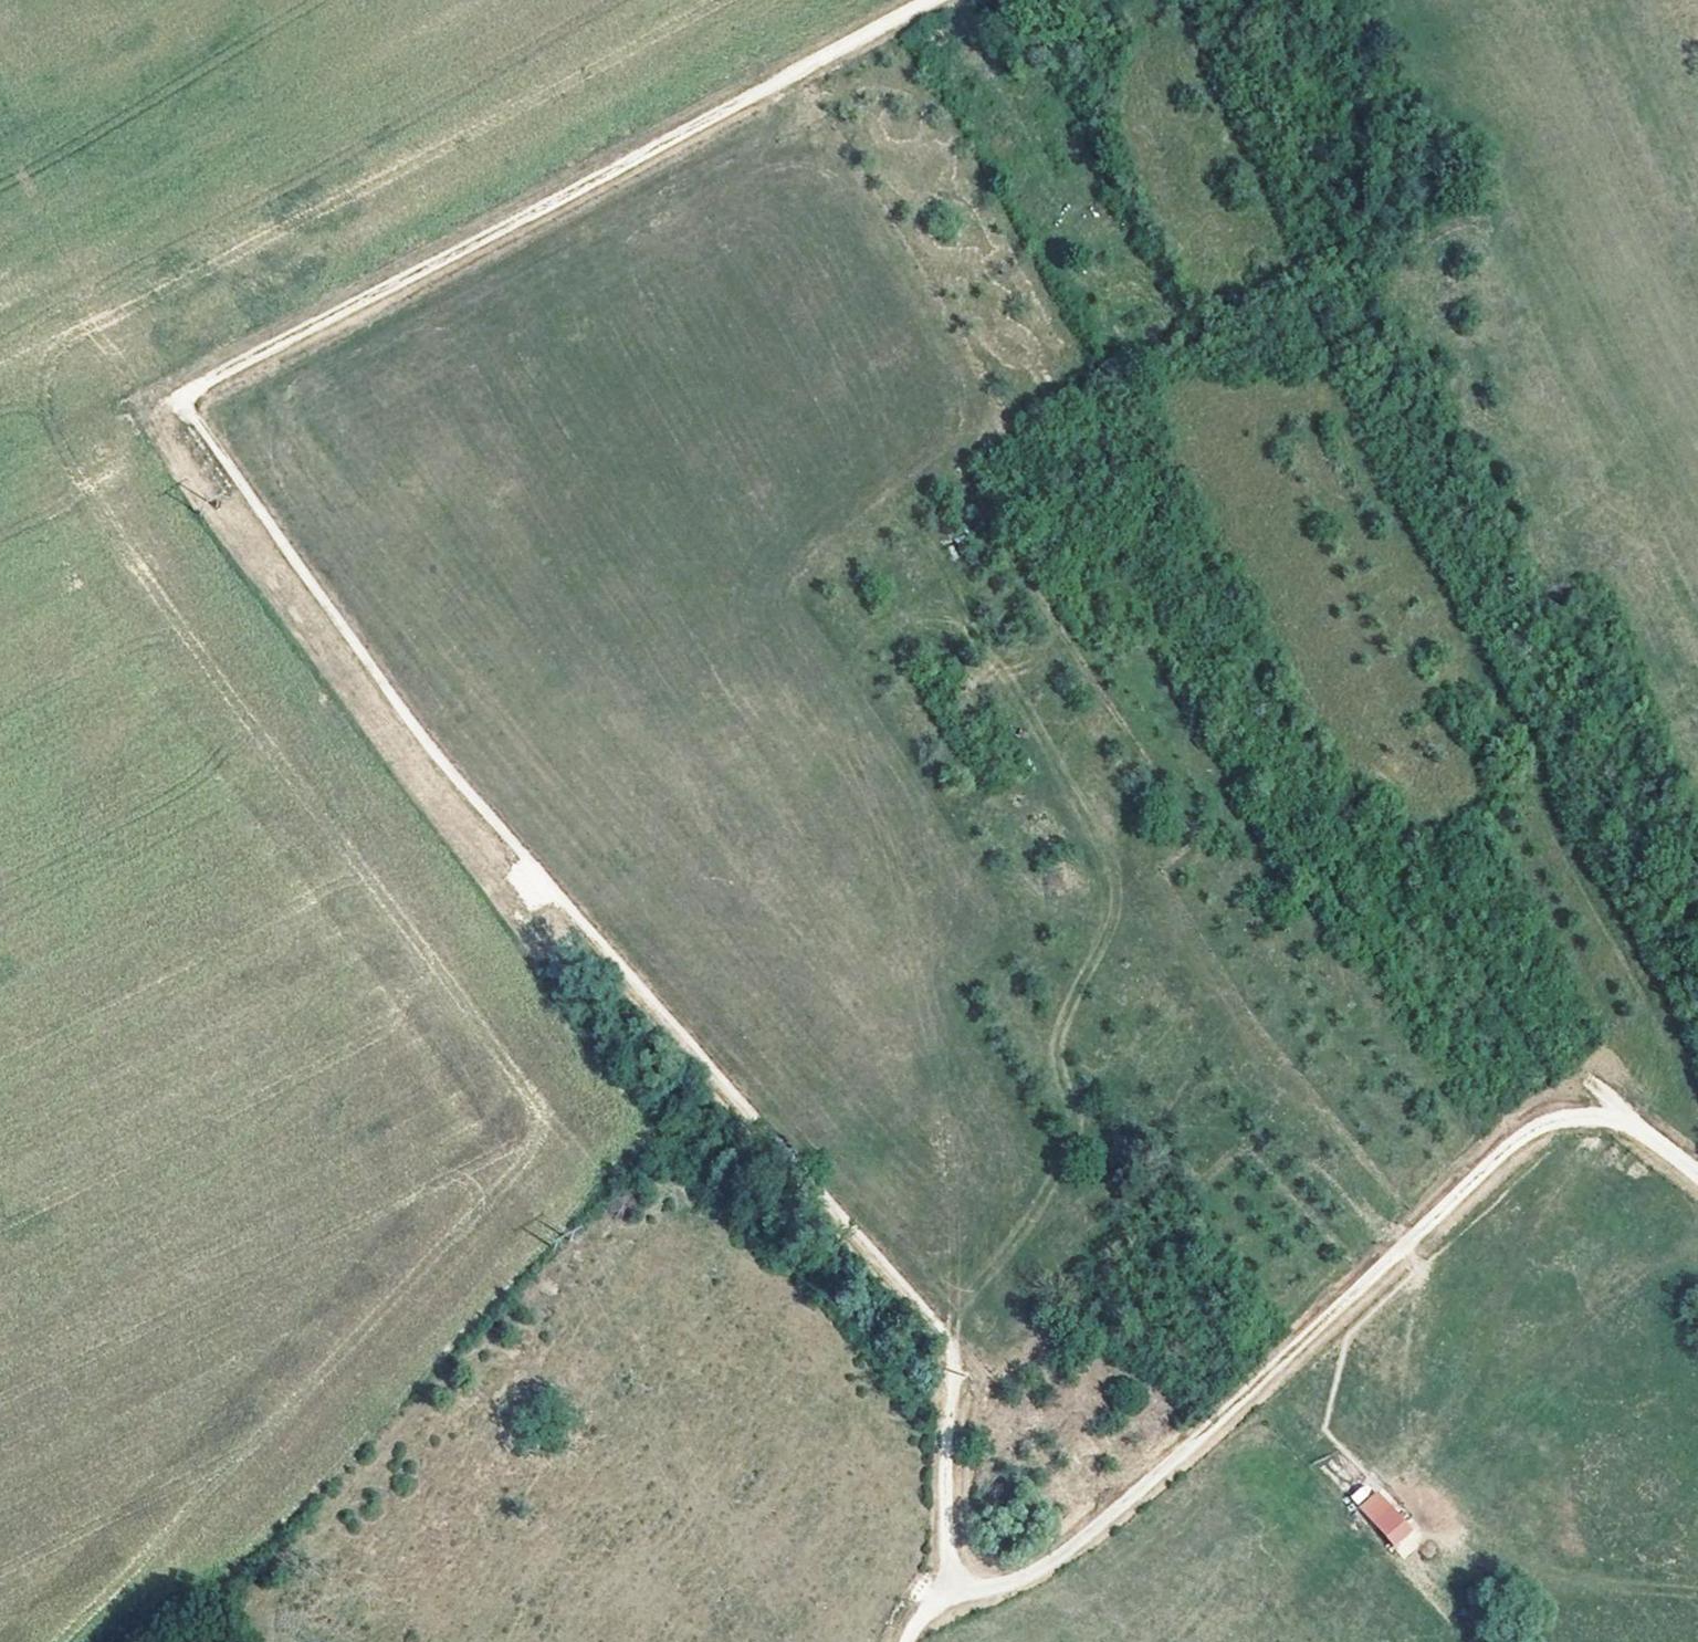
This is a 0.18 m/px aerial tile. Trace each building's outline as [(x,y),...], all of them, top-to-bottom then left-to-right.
[(1378,1487),(1357,1505),(1394,1548),(1415,1529),(1378,1487)]
